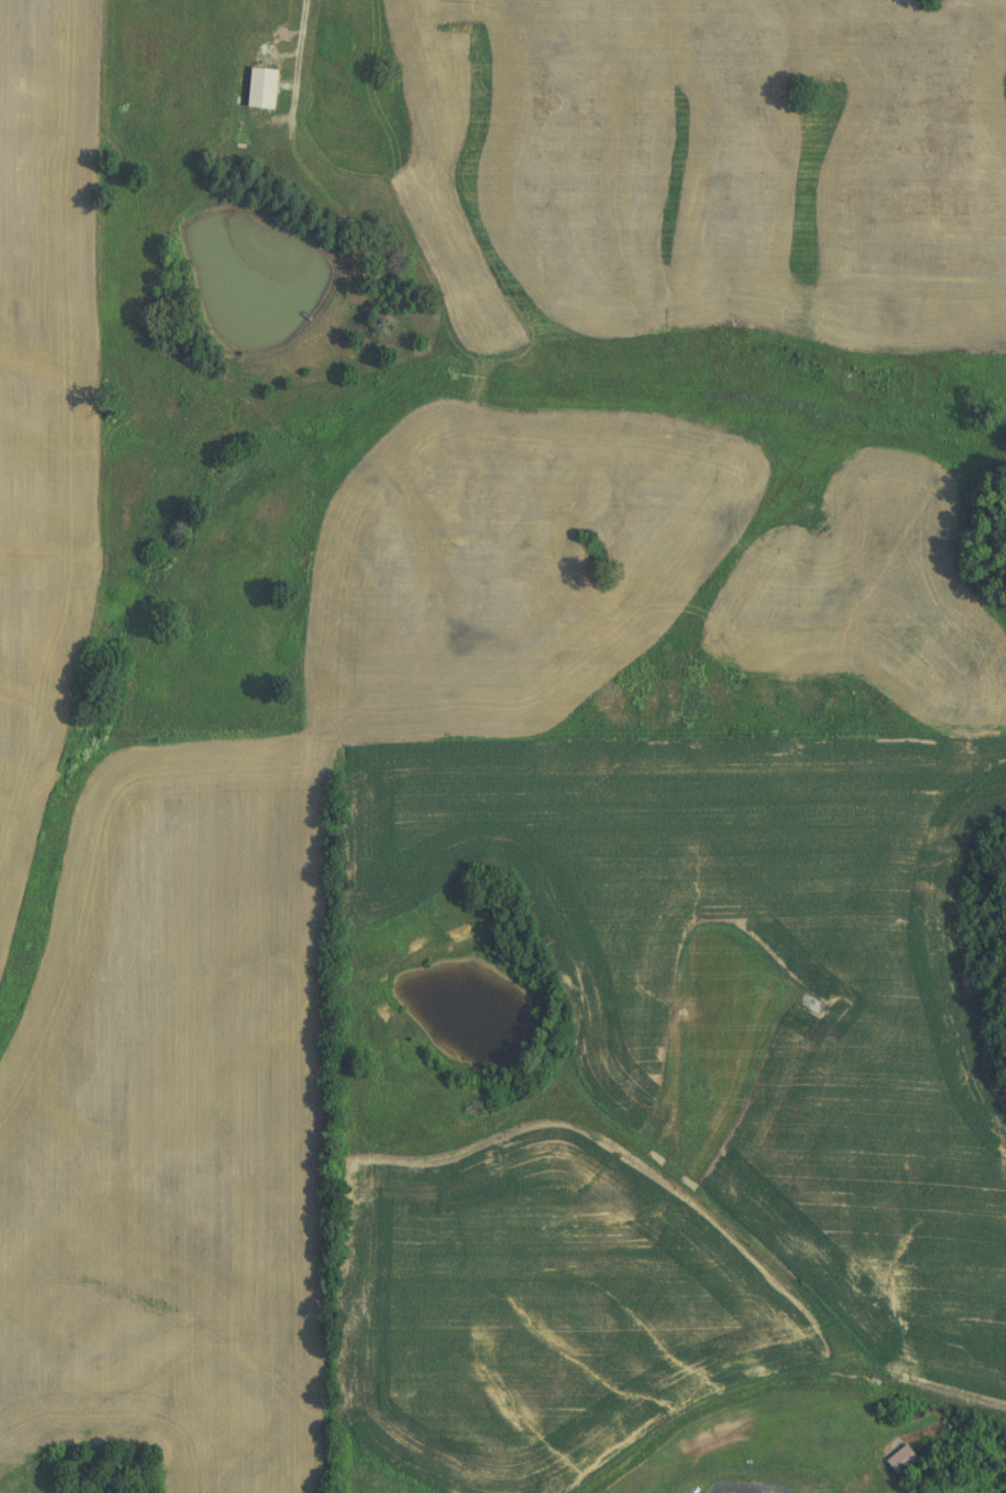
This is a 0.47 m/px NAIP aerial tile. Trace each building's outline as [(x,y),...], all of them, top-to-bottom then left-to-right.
[(240,69),(237,108),(263,110),(266,71),(240,69)] [(877,1460),(891,1476),(911,1458),(898,1443),(877,1460)]
